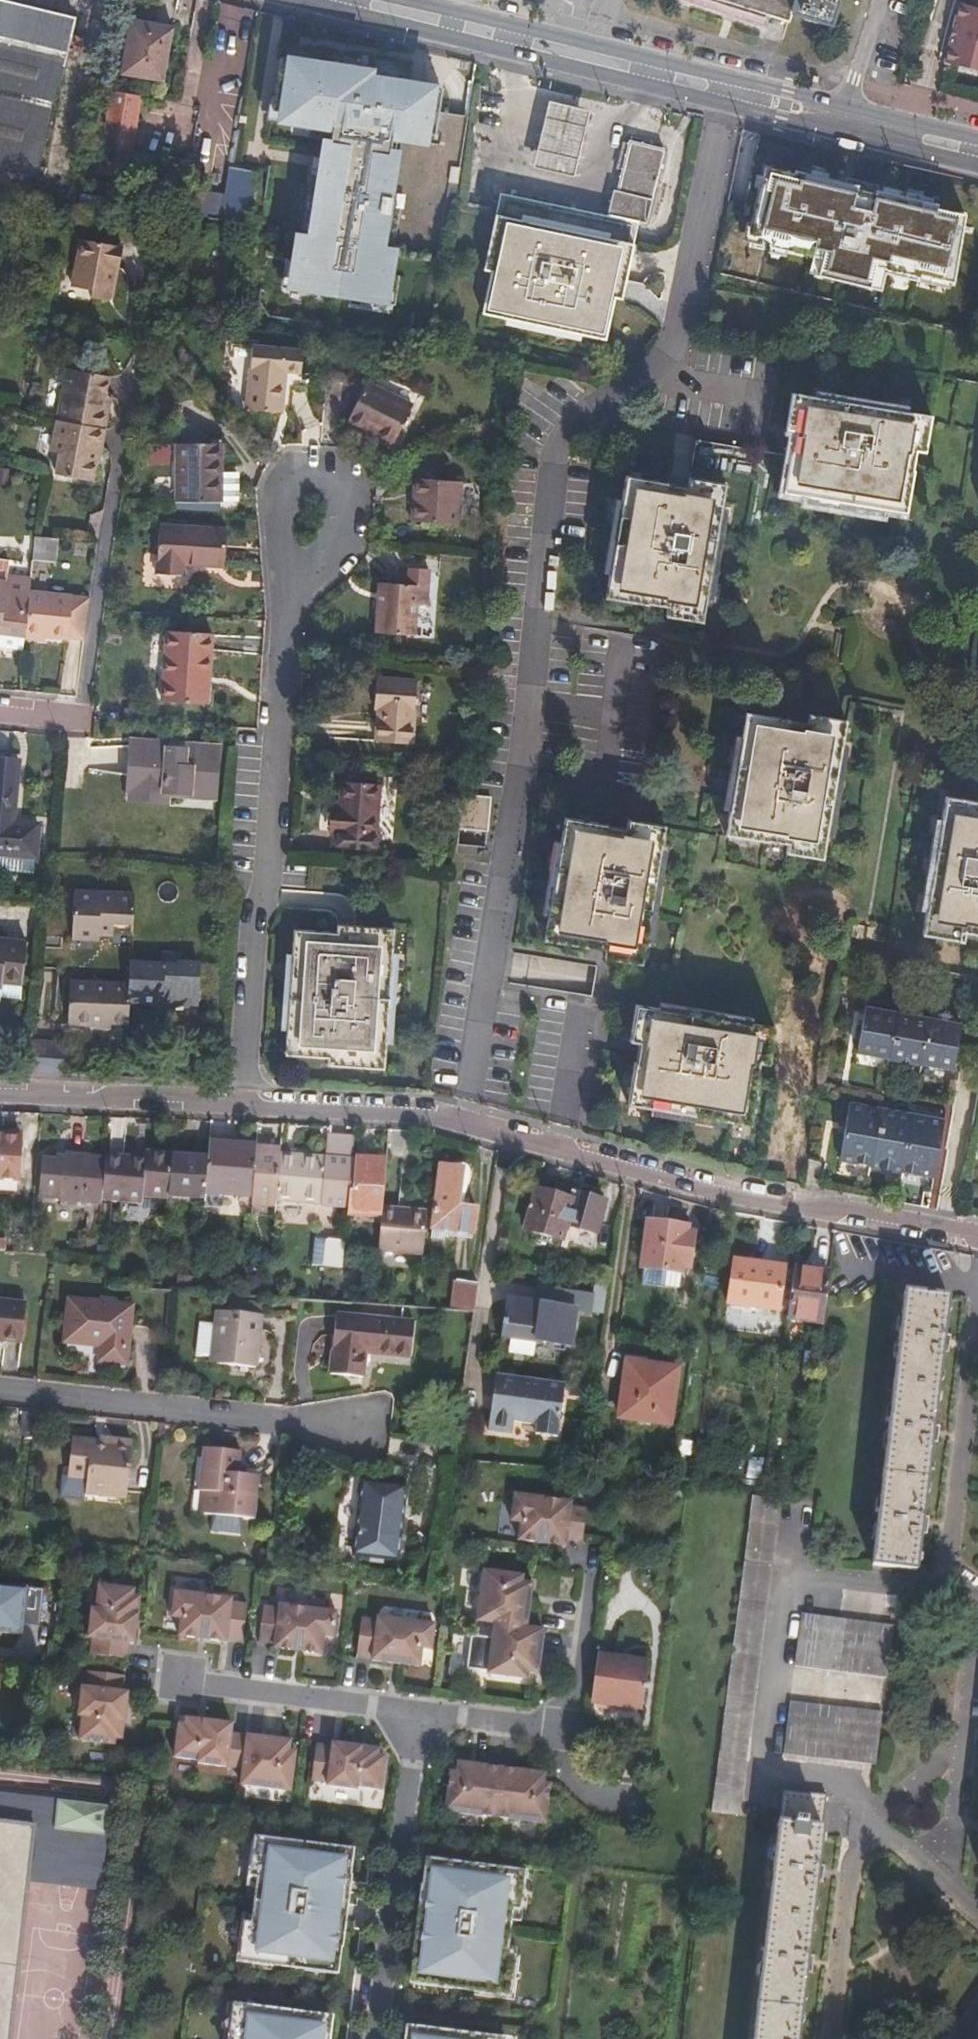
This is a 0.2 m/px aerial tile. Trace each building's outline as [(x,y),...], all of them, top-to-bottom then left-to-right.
[(38,176),(76,17),(7,0),(0,0),(0,167),(38,176)] [(788,21),(789,21),(792,12),(796,0),(721,0),(788,21)] [(792,12),(830,24),(838,0),(796,0),(792,12)] [(960,1),(945,59),(977,68),(977,0),(970,0),(969,2),(961,0),(960,1)] [(122,71),(166,79),(175,27),(131,18),(122,71)] [(372,70),(282,56),(273,118),(327,126),(318,182),(302,179),(293,233),(301,235),(293,289),(386,304),(395,249),(385,248),(400,153),(392,152),(394,135),(435,142),(444,87),(371,76),(372,70)] [(127,178),(141,95),(112,90),(98,172),(127,178)] [(550,101),(535,165),(573,174),(588,110),(550,101)] [(615,189),(609,213),(641,220),(650,222),(666,150),(632,142),(620,191),(615,189)] [(893,161),(851,152),(846,178),(824,172),(822,177),(798,171),(798,172),(790,205),(789,205),(781,203),(777,221),(809,229),(852,239),(863,194),(883,199),(893,161)] [(790,205),(798,172),(789,169),(781,203),(789,205),(790,205)] [(503,189),(498,211),(518,215),(581,230),(637,243),(641,220),(609,213),(584,207),(522,194),(503,189)] [(518,215),(498,211),(485,266),(492,268),(484,310),(502,315),(564,329),(607,340),(617,297),(624,299),(637,243),(581,230),(518,215)] [(908,267),(955,279),(967,231),(946,226),(945,232),(918,226),(908,267)] [(852,239),(809,229),(796,284),(816,289),(819,279),(841,285),(852,239)] [(89,297),(107,300),(113,268),(117,268),(121,248),(80,242),(72,287),(89,290),(89,297)] [(253,406),(287,410),(293,369),(308,371),(311,350),(262,343),(253,406)] [(114,376),(73,368),(56,451),(64,453),(60,474),(96,481),(104,447),(106,447),(112,410),(108,409),(114,376)] [(787,426),(795,428),(808,430),(805,451),(792,449),(790,448),(784,491),(907,511),(914,468),(912,468),(915,448),(923,450),(929,412),(793,390),(787,426)] [(350,395),(346,431),(375,434),(374,439),(374,441),(397,444),(401,400),(350,395)] [(808,430),(795,428),(792,449),(805,451),(808,430)] [(222,439),(184,438),(183,497),(225,499),(225,498),(241,498),(242,469),(226,469),(221,469),(222,439)] [(688,474),(686,486),(684,497),(666,494),(667,483),(668,479),(625,472),(604,597),(649,605),(650,603),(667,606),(666,615),(703,621),(725,480),(688,474)] [(451,525),(454,483),(416,479),(412,522),(451,525)] [(462,483),(454,483),(451,525),(459,526),(462,483)] [(684,497),(686,486),(667,483),(666,494),(684,497)] [(158,572),(185,574),(185,562),(226,565),(228,529),(162,523),(158,572)] [(58,538),(34,536),(32,561),(55,562),(58,538)] [(0,562),(0,648),(23,651),(25,634),(29,592),(30,581),(8,579),(9,563),(0,562)] [(379,630),(417,633),(421,604),(429,604),(430,585),(383,580),(379,630)] [(91,600),(29,592),(25,634),(86,641),(89,614),(91,600)] [(166,700),(205,703),(207,677),(213,677),(216,633),(172,630),(166,700)] [(380,742),(415,745),(420,682),(381,679),(379,709),(382,709),(380,742)] [(839,730),(734,716),(717,845),(822,859),(839,730)] [(189,747),(135,740),(134,748),(188,755),(189,747)] [(188,755),(134,748),(129,802),(168,807),(169,801),(216,807),(223,751),(189,747),(188,755)] [(36,856),(38,824),(14,821),(19,760),(0,758),(0,853),(36,856)] [(333,832),(378,836),(382,786),(345,783),(343,810),(334,810),(333,832)] [(215,813),(216,807),(169,801),(168,807),(215,813)] [(927,802),(908,934),(965,941),(967,930),(977,933),(977,809),(927,802)] [(516,958),(633,970),(649,832),(535,823),(516,958)] [(115,932),(120,891),(80,887),(75,934),(102,936),(102,926),(113,927),(113,932),(115,932)] [(139,893),(120,891),(115,932),(135,934),(139,893)] [(325,1067),(387,1071),(397,932),(337,927),(336,933),(294,930),(284,1056),(325,1060),(325,1067)] [(3,986),(4,980),(26,982),(30,941),(0,937),(0,985),(3,986)] [(111,982),(107,1019),(129,1021),(130,1000),(135,1001),(163,1002),(164,997),(198,998),(200,961),(180,960),(180,954),(161,953),(160,963),(133,960),(131,984),(111,982)] [(103,1019),(107,1019),(111,982),(73,979),(69,1020),(102,1022),(103,1019)] [(866,1051),(873,1006),(864,1004),(858,1050),(866,1051)] [(961,1023),(873,1006),(866,1051),(954,1066),(961,1023)] [(616,1012),(609,1112),(752,1125),(756,1082),(760,1065),(770,1066),(780,1023),(616,1012)] [(35,1042),(32,1071),(63,1073),(65,1045),(35,1042)] [(839,1157),(849,1159),(858,1102),(849,1100),(839,1157)] [(858,1102),(849,1159),(934,1174),(944,1117),(858,1102)] [(23,1193),(31,1131),(0,1130),(0,1191),(23,1193)] [(280,1154),(277,1198),(277,1201),(348,1207),(351,1160),(348,1160),(350,1135),(328,1134),(326,1158),(280,1154)] [(209,1142),(208,1157),(205,1193),(253,1196),(257,1145),(209,1142)] [(281,1146),(257,1145),(253,1196),(277,1198),(280,1154),(281,1146)] [(106,1156),(105,1160),(102,1198),(144,1202),(144,1195),(169,1197),(169,1196),(173,1154),(146,1152),(145,1159),(106,1156)] [(208,1157),(173,1154),(169,1196),(204,1199),(205,1193),(208,1157)] [(65,1161),(52,1160),(49,1198),(61,1199),(101,1203),(102,1198),(105,1160),(65,1156),(65,1161)] [(386,1160),(352,1157),(351,1160),(348,1207),(348,1212),(382,1215),(382,1208),(386,1160)] [(49,1198),(52,1160),(43,1159),(39,1198),(49,1198)] [(432,1228),(474,1233),(477,1209),(458,1206),(463,1169),(440,1167),(432,1228)] [(592,1247),(605,1200),(575,1192),(573,1200),(536,1190),(525,1230),(592,1247)] [(382,1215),(379,1251),(422,1255),(426,1212),(382,1208),(382,1215)] [(688,1226),(648,1222),(642,1269),(644,1269),(642,1284),(665,1287),(666,1282),(680,1284),(682,1273),(682,1268),(691,1269),(696,1233),(687,1232),(688,1226)] [(328,1243),(326,1271),(343,1272),(345,1245),(328,1243)] [(728,1304),(778,1310),(784,1268),(734,1260),(728,1304)] [(830,1274),(795,1269),(787,1319),(823,1323),(830,1274)] [(590,1306),(593,1290),(548,1284),(546,1299),(508,1294),(503,1331),(571,1341),(576,1304),(590,1306)] [(872,1566),(916,1571),(920,1534),(928,1534),(929,1518),(922,1518),(931,1442),(938,1442),(940,1428),(933,1427),(942,1351),(949,1352),(951,1337),(944,1337),(948,1298),(905,1293),(872,1566)] [(99,1361),(125,1364),(131,1306),(69,1300),(65,1342),(100,1346),(99,1361)] [(22,1343),(26,1304),(0,1301),(0,1341),(22,1343)] [(210,1363),(256,1368),(261,1314),(215,1310),(210,1363)] [(328,1375),(361,1378),(364,1354),(409,1359),(412,1323),(335,1314),(328,1375)] [(618,1418),(670,1425),(677,1370),(626,1363),(618,1418)] [(533,1435),(556,1438),(564,1385),(497,1375),(489,1433),(510,1436),(512,1422),(534,1426),(533,1435)] [(84,1495),(126,1498),(132,1444),(110,1442),(109,1445),(72,1441),(67,1479),(85,1480),(84,1495)] [(198,1491),(200,1491),(207,1492),(204,1513),(254,1519),(259,1477),(239,1474),(241,1452),(203,1447),(198,1491)] [(362,1483),(352,1555),(397,1560),(405,1488),(362,1483)] [(207,1492),(200,1491),(197,1512),(204,1513),(207,1492)] [(572,1502),(515,1495),(512,1522),(521,1523),(518,1541),(566,1547),(567,1539),(583,1541),(587,1509),(571,1507),(572,1502)] [(750,1522),(776,1525),(779,1499),(753,1496),(750,1522)] [(713,1812),(739,1815),(775,1528),(750,1525),(713,1812)] [(484,1571),(477,1621),(494,1624),(516,1626),(517,1626),(527,1628),(532,1584),(522,1583),(523,1576),(484,1571)] [(90,1654),(127,1659),(129,1643),(134,1644),(140,1597),(133,1596),(134,1590),(99,1586),(96,1609),(92,1609),(88,1638),(92,1639),(90,1654)] [(232,1599),(175,1592),(172,1617),(181,1618),(179,1636),(227,1642),(227,1639),(243,1641),(247,1604),(231,1602),(232,1599)] [(336,1612),(301,1608),(280,1605),(279,1608),(263,1606),(259,1643),(274,1645),(274,1648),(295,1651),(322,1654),(324,1637),(332,1637),(334,1638),(337,1612),(336,1612)] [(795,1667),(887,1680),(893,1628),(802,1615),(795,1667)] [(361,1619),(357,1656),(373,1658),(372,1661),(420,1667),(422,1649),(432,1650),(435,1625),(378,1617),(377,1621),(361,1619)] [(538,1674),(544,1630),(527,1628),(517,1626),(516,1626),(494,1624),(488,1674),(527,1679),(528,1673),(538,1674)] [(664,1664),(597,1655),(590,1703),(658,1712),(664,1664)] [(123,1692),(125,1676),(88,1672),(86,1688),(82,1687),(78,1716),(82,1717),(79,1741),(115,1745),(115,1738),(122,1739),(128,1693),(123,1692)] [(783,1754),(876,1766),(883,1715),(790,1702),(783,1754)] [(243,1769),(241,1785),(291,1792),(296,1752),(289,1751),(291,1741),(231,1733),(232,1724),(186,1718),(185,1725),(179,1724),(175,1757),(199,1760),(198,1763),(243,1769)] [(332,1746),(316,1744),(311,1781),(327,1783),(327,1786),(356,1790),(357,1787),(381,1790),(385,1757),(379,1756),(379,1749),(333,1743),(332,1746)] [(545,1774),(458,1763),(457,1772),(451,1772),(446,1811),(545,1824),(550,1784),(544,1784),(545,1774)] [(783,1790),(753,2038),(798,2038),(806,1971),(812,1972),(813,1967),(814,1957),(808,1957),(817,1883),(823,1883),(824,1876),(825,1868),(819,1867),(827,1796),(783,1790)] [(28,1880),(100,1889),(106,1835),(110,1835),(113,1806),(65,1801),(0,1794),(0,2038),(11,2038),(28,1880)] [(259,1846),(288,1850),(289,1843),(253,1838),(247,1886),(259,1888),(261,1875),(255,1874),(259,1846)] [(334,1935),(342,1936),(347,1889),(340,1888),(344,1857),(312,1853),(311,1856),(288,1853),(288,1850),(259,1846),(255,1874),(261,1875),(259,1888),(256,1915),(254,1928),(248,1927),(245,1955),(274,1959),(275,1955),(297,1958),(297,1962),(330,1966),(334,1935)] [(340,1888),(347,1889),(352,1851),(313,1846),(312,1853),(344,1857),(340,1888)] [(427,1860),(422,1899),(430,1900),(434,1868),(467,1872),(468,1865),(427,1860)] [(430,1900),(422,1899),(419,1921),(416,1945),(424,1946),(420,1977),(452,1981),(453,1978),(476,1981),(476,1984),(505,1988),(509,1960),(503,1959),(505,1947),(508,1920),(510,1906),(516,1907),(519,1879),(490,1875),(489,1880),(466,1877),(467,1872),(434,1868),(430,1900)] [(490,1868),(490,1875),(519,1879),(516,1907),(510,1906),(508,1920),(521,1921),(527,1873),(490,1868)] [(273,1966),(274,1959),(245,1955),(248,1927),(254,1928),(256,1915),(243,1913),(237,1961),(273,1966)] [(337,1974),(342,1936),(334,1935),(330,1966),(297,1962),(296,1969),(337,1974)] [(424,1946),(416,1945),(411,1984),(451,1989),(452,1981),(420,1977),(424,1946)] [(505,1988),(476,1984),(475,1992),(511,1996),(517,1948),(505,1947),(503,1959),(509,1960),(505,1988)] [(238,2013),(267,2017),(268,2010),(232,2005),(228,2038),(234,2038),(238,2013)] [(323,2024),(291,2020),(290,2024),(267,2021),(267,2017),(238,2013),(234,2038),(321,2038),(323,2024)] [(291,2020),(323,2024),(321,2038),(329,2038),(332,2018),(292,2013),(291,2020)] [(406,2038),(414,2038),(414,2036),(444,2038),(447,2038),(448,2032),(408,2028),(406,2038)]
